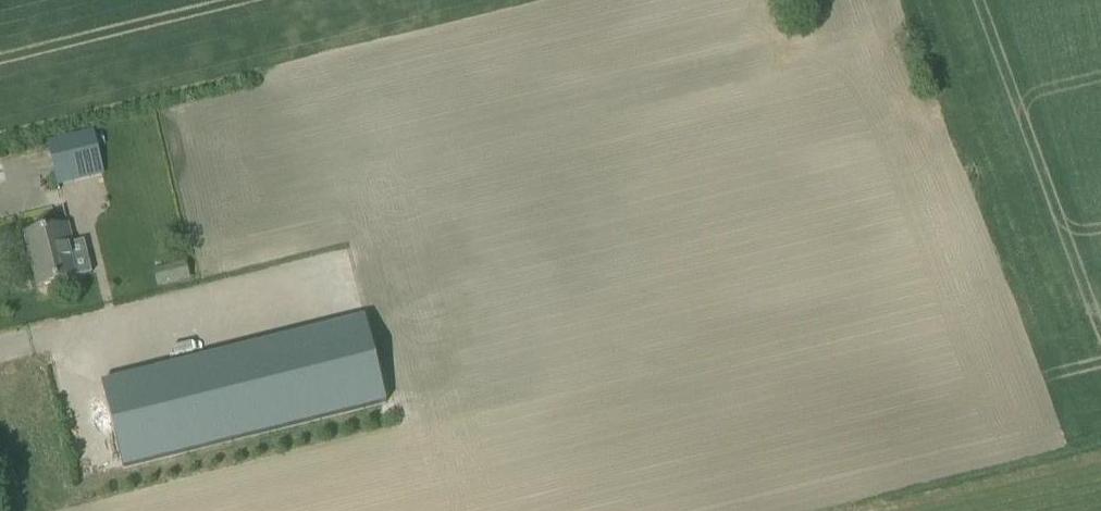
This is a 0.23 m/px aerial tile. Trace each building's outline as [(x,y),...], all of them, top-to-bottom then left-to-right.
[(73,179),(225,150),(216,103),(45,136),(51,166),(70,162),(73,179)] [(32,266),(37,288),(58,282),(93,274),(83,234),(71,237),(68,226),(25,237),(29,256),(33,255),(35,266),(32,266)] [(153,272),(157,287),(188,279),(184,263),(153,272)] [(364,323),(100,386),(120,470),(384,407),(364,323)]
